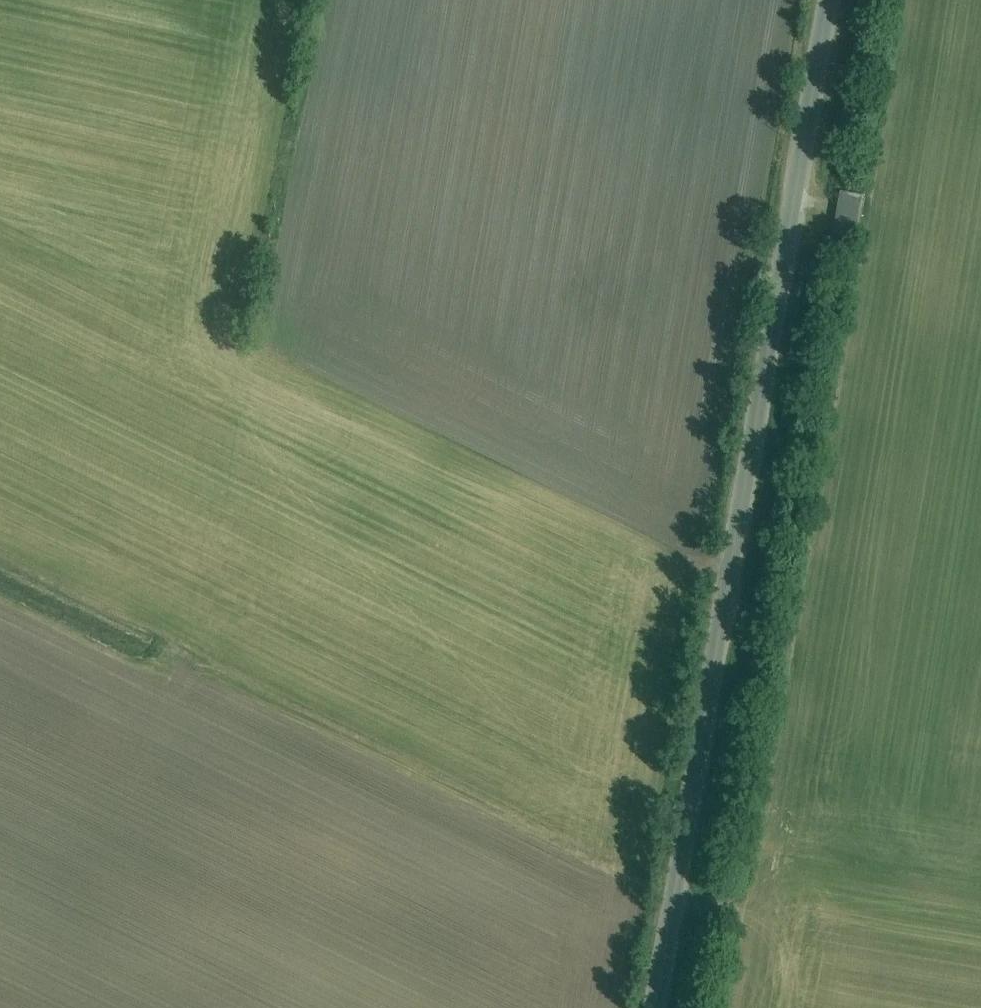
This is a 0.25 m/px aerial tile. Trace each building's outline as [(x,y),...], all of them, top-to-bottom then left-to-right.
[(858,236),(865,196),(841,192),(835,232),(858,236)]
